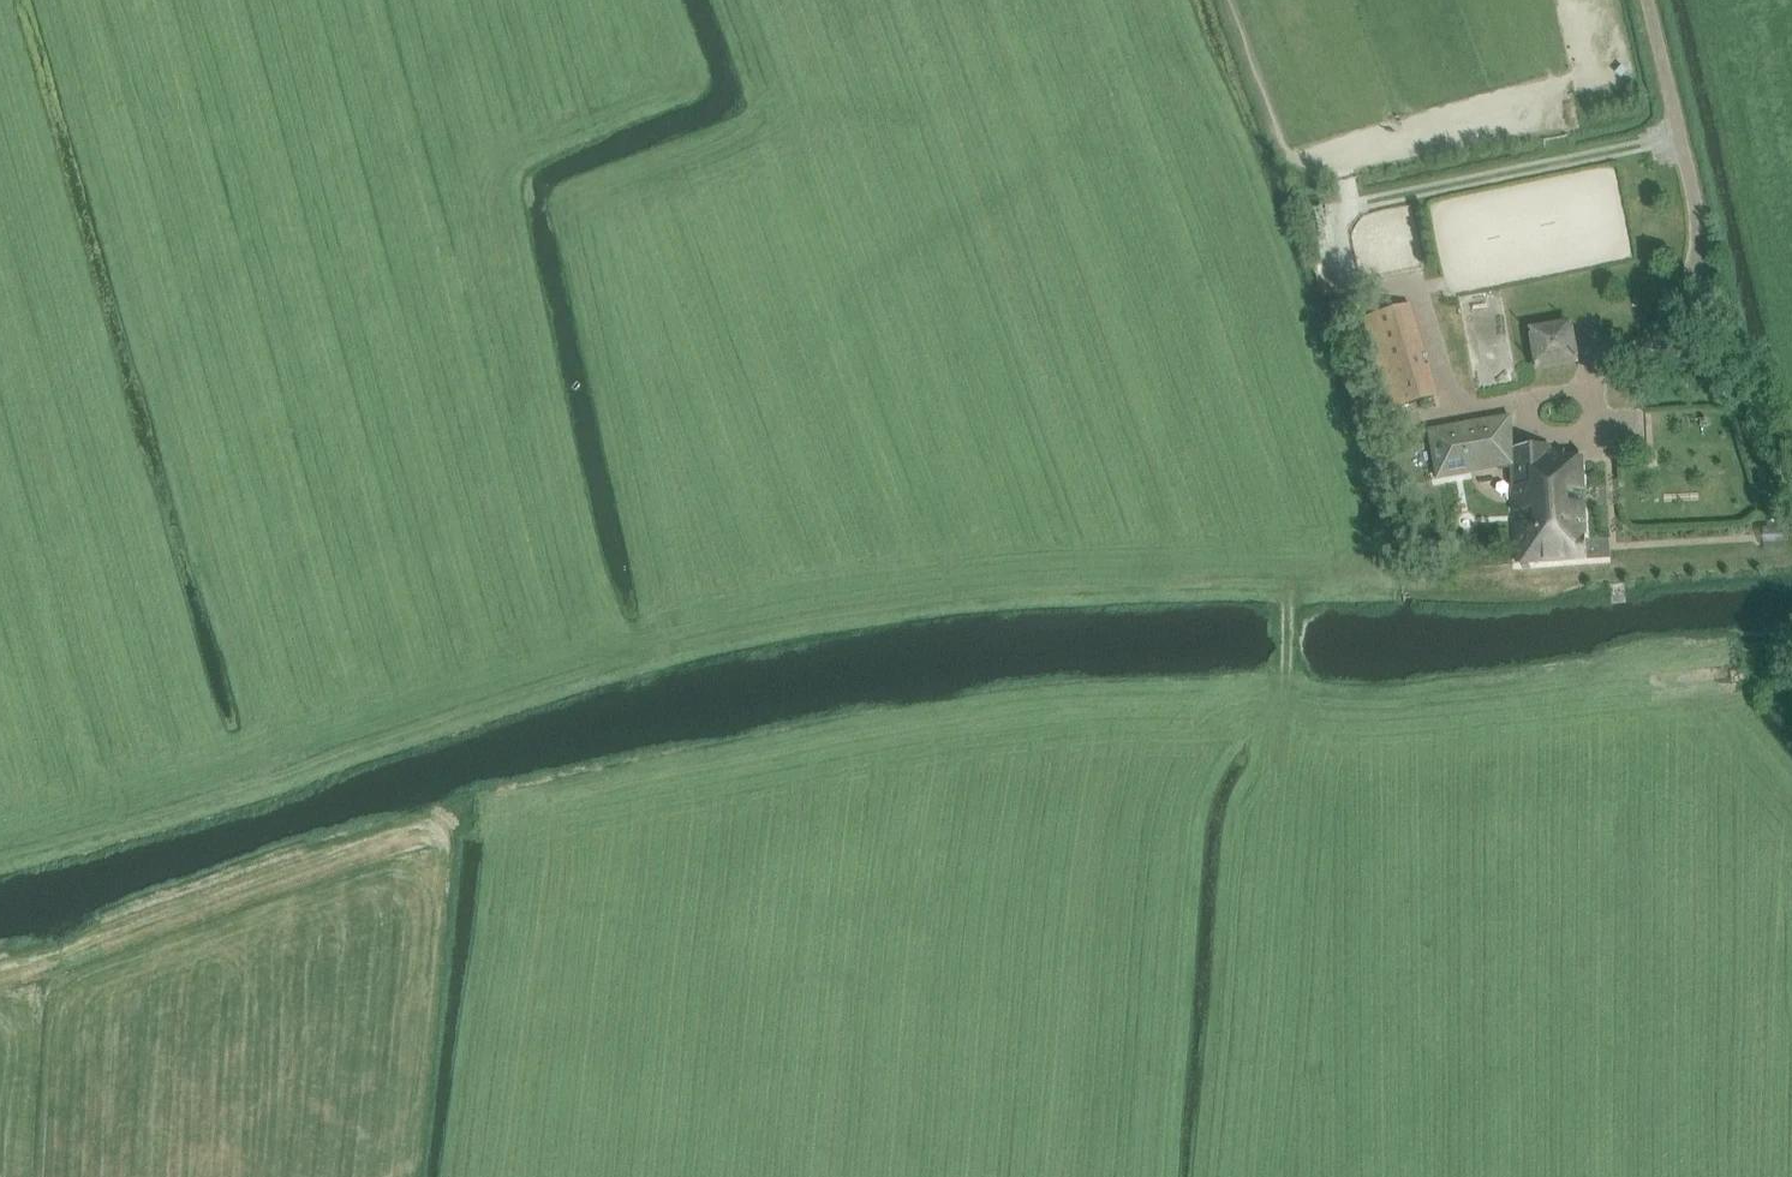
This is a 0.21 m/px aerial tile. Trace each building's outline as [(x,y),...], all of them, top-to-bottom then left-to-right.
[(1391,411),(1434,398),(1406,305),(1363,318),(1391,411)] [(1427,430),(1431,455),(1435,479),(1512,466),(1520,563),(1586,560),(1586,557),(1601,556),(1604,553),(1603,539),(1600,537),(1583,538),(1583,524),(1585,524),(1583,455),(1564,456),(1562,449),(1550,450),(1548,445),(1512,450),(1510,416),(1427,430)]
